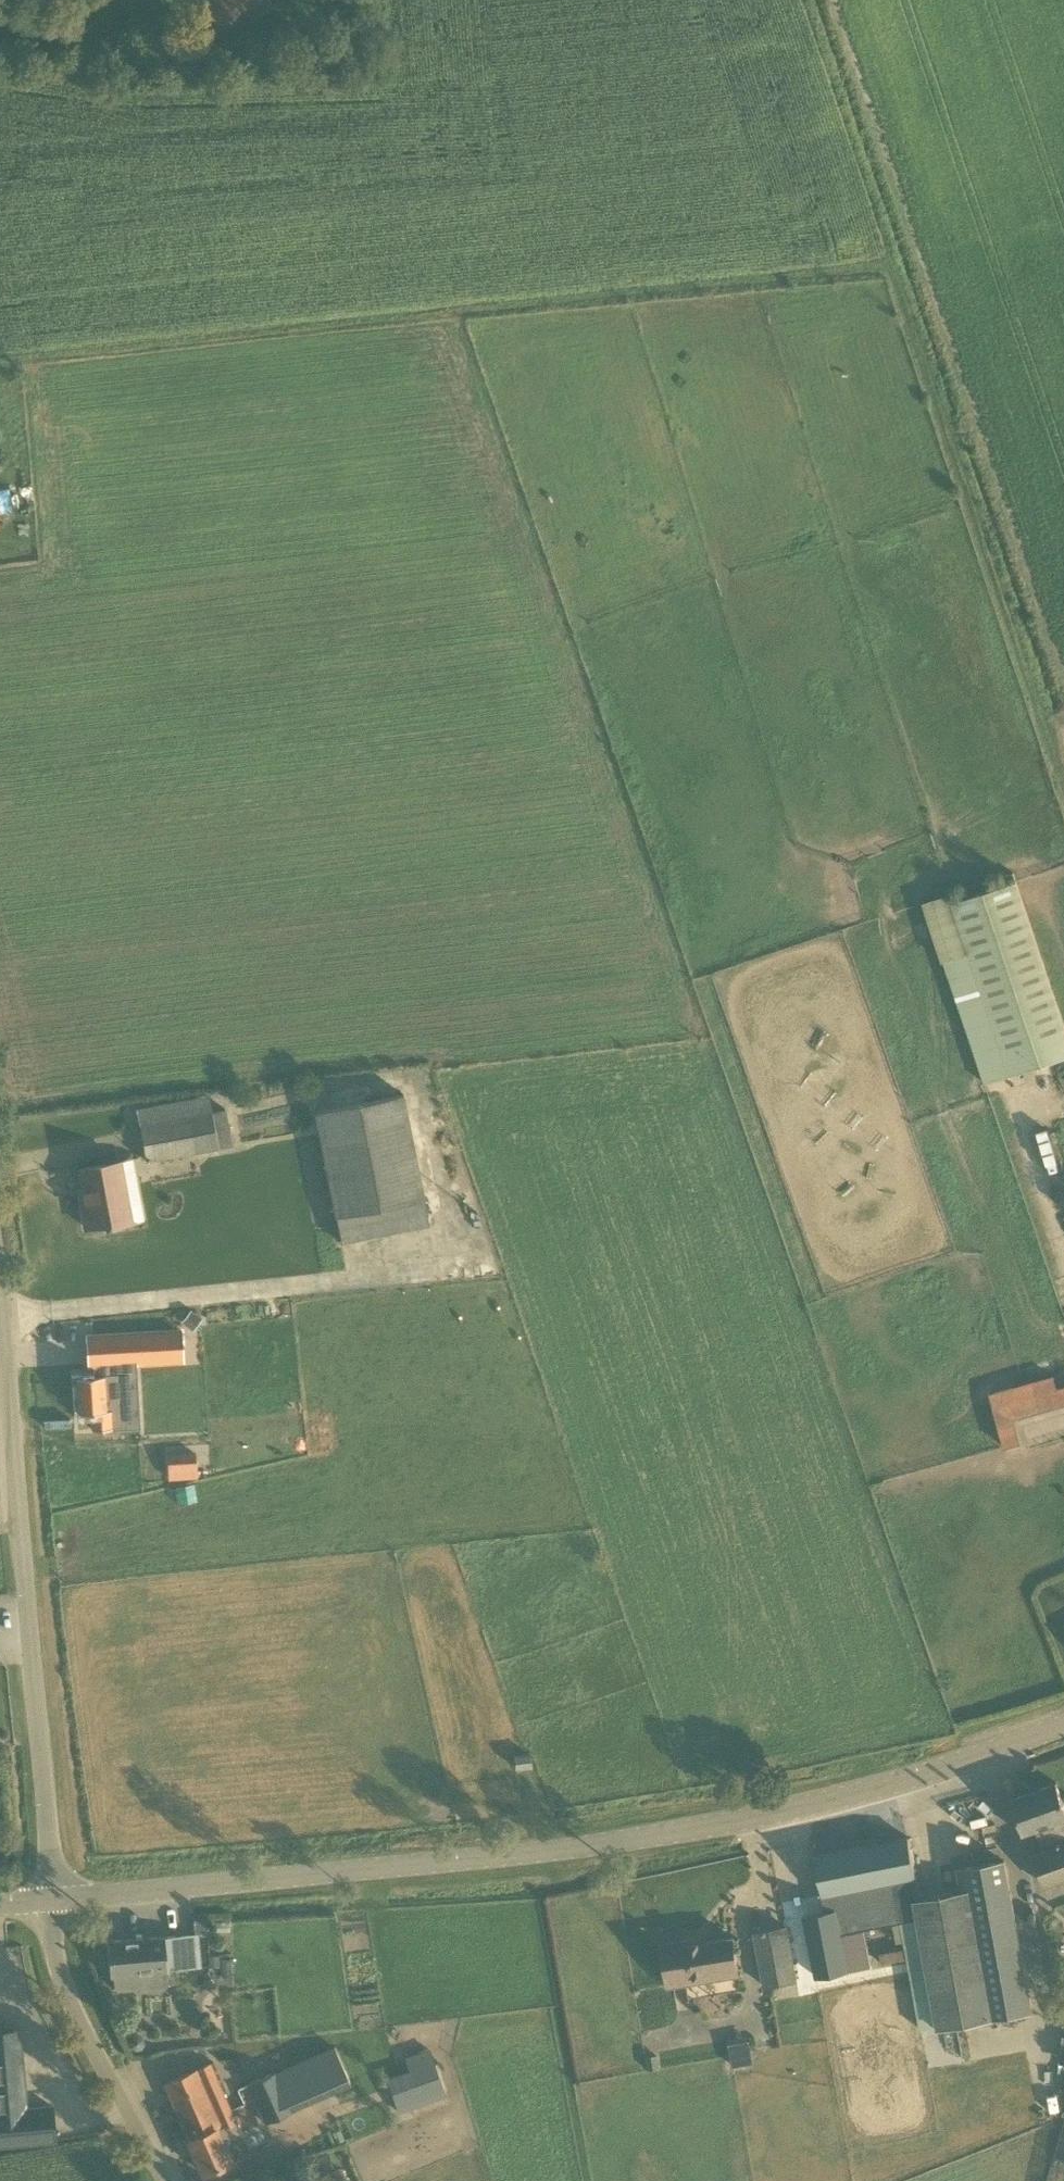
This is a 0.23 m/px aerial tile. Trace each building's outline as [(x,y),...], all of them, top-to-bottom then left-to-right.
[(219,24),(229,18),(227,15),(248,0),(202,0),(219,24)] [(1017,880),(953,902),(949,891),(921,901),(942,963),(945,962),(985,1083),(1063,1057),(1063,1020),(1017,880)] [(342,1243),(430,1225),(404,1094),(315,1112),(342,1243)] [(226,1108),(211,1111),(140,1124),(147,1161),(233,1145),(226,1108)] [(106,1227),(131,1223),(120,1160),(80,1168),(87,1202),(81,1203),(86,1227),(105,1223),(106,1227)] [(191,1311),(186,1318),(196,1326),(201,1318),(191,1311)] [(79,1413),(108,1413),(109,1409),(124,1409),(124,1407),(135,1406),(134,1372),(77,1376),(79,1413)] [(1054,1375),(989,1393),(1004,1447),(1029,1440),(1024,1424),(1063,1412),(1063,1386),(1057,1388),(1054,1375)] [(516,1767),(531,1765),(530,1754),(514,1756),(516,1767)] [(1057,1782),(1011,1799),(1024,1834),(1037,1830),(1044,1850),(1033,1854),(1045,1887),(1063,1880),(1063,1803),(1057,1782)] [(921,1900),(909,1837),(815,1856),(826,1911),(805,1915),(817,1978),(852,1971),(844,1931),(900,1921),(903,1920),(918,1917),(914,1901),(921,1900)] [(920,2030),(939,2026),(995,2018),(994,2015),(1033,2008),(1027,1974),(1007,1858),(957,1867),(961,1892),(921,1900),(914,1901),(918,1917),(903,1920),(900,1921),(904,1941),(896,1942),(899,1960),(907,1959),(920,2030)] [(765,1987),(797,1981),(787,1926),(755,1933),(765,1987)] [(189,1976),(189,1968),(202,1967),(198,1933),(109,1940),(112,1975),(114,1975),(116,1990),(166,1986),(165,1969),(175,1968),(176,1977),(189,1976)] [(669,1987),(739,1975),(733,1937),(706,1942),(705,1937),(662,1943),(669,1987)] [(230,1959),(220,1960),(221,1975),(231,1975),(230,1959)] [(399,2112),(446,2095),(429,2049),(403,2058),(408,2071),(387,2078),(399,2112)] [(339,2075),(331,2055),(288,2072),(287,2069),(277,2073),(276,2070),(246,2083),(264,2123),(293,2110),(291,2105),(300,2101),(301,2102),(323,2092),(319,2083),(339,2075)] [(657,2055),(645,2058),(648,2069),(659,2067),(657,2055)] [(22,2057),(0,2059),(0,2146),(55,2141),(52,2106),(26,2108),(22,2057)] [(184,2128),(232,2108),(212,2062),(165,2083),(184,2128)] [(204,2174),(206,2174),(205,2171),(231,2160),(219,2129),(234,2123),(233,2121),(237,2119),(232,2108),(184,2128),(204,2174)] [(339,2168),(317,2176),(318,2180),(343,2180),(339,2168)]
